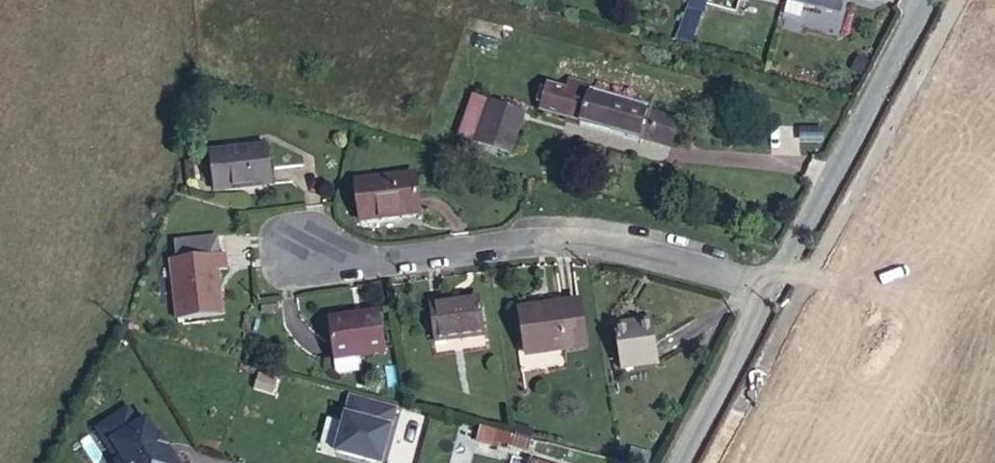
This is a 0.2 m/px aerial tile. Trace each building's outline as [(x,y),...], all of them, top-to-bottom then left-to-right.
[(679,37),(689,42),(704,0),(692,0),(679,37)] [(809,0),(790,0),(789,3),(820,13),(823,4),(809,0)] [(823,4),(848,11),(851,0),(809,0),(823,4)] [(449,147),(457,149),(485,96),(448,85),(431,119),(455,126),(449,147)] [(663,116),(564,90),(558,114),(657,140),(663,116)] [(485,96),(457,149),(504,163),(521,107),(485,96)] [(663,116),(657,140),(676,145),(681,120),(663,116)] [(211,191),(270,182),(263,140),(203,149),(211,191)] [(352,179),(358,218),(420,209),(414,170),(352,179)] [(172,243),(175,261),(217,254),(214,237),(172,243)] [(177,324),(224,316),(221,299),(215,300),(211,273),(226,271),(223,253),(217,254),(175,261),(167,262),(177,324)] [(484,337),(479,296),(428,304),(433,344),(484,337)] [(581,302),(521,311),(528,356),(587,347),(581,302)] [(381,355),(375,311),(323,319),(329,362),(351,359),(381,355)] [(623,368),(662,361),(655,316),(616,322),(623,368)] [(351,359),(329,362),(331,373),(334,377),(353,374),(351,359)] [(401,404),(349,387),(330,444),(383,461),(401,404)] [(145,399),(135,406),(129,397),(90,423),(118,462),(195,462),(191,457),(201,450),(173,409),(159,419),(145,399)] [(512,432),(484,425),(481,441),(513,449),(515,444),(536,449),(538,439),(512,432)]
